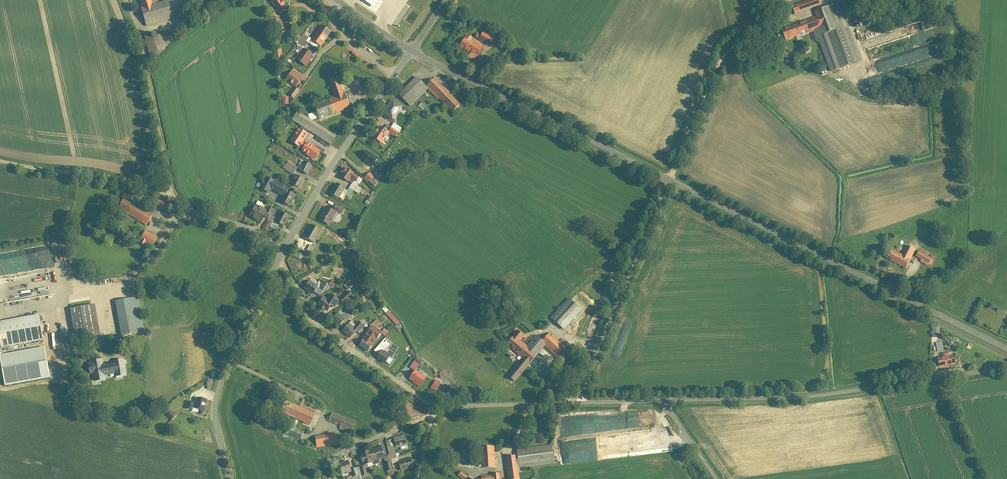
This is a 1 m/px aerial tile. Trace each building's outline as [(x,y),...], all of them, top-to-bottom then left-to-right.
[(147,26),(187,15),(183,0),(167,0),(153,4),(152,0),(140,0),(147,26)] [(272,4),(282,16),(290,10),(282,0),(278,0),(272,4)] [(383,0),(362,0),(360,2),(377,13),(384,1),(383,0)] [(795,15),(822,7),(819,0),(815,0),(792,7),(795,15)] [(783,30),(787,42),(815,32),(828,72),(860,62),(840,4),(816,13),(818,18),(783,30)] [(853,19),(855,26),(868,23),(866,17),(853,19)] [(279,21),(270,28),(276,36),(286,30),(279,21)] [(322,26),(310,44),(320,51),(332,33),(322,26)] [(480,32),(477,39),(490,46),(493,39),(480,32)] [(165,55),(161,34),(146,37),(151,58),(165,55)] [(297,36),(293,42),(305,50),(309,43),(297,36)] [(484,48),(472,42),(474,39),(468,36),(467,39),(466,39),(460,50),(478,59),(484,48)] [(275,52),(276,63),(283,62),(282,51),(275,52)] [(303,51),(296,61),(306,68),(313,58),(303,51)] [(293,72),(286,82),(297,88),(303,78),(293,72)] [(320,120),(351,109),(339,78),(329,82),(335,99),(315,106),(320,120)] [(398,96),(409,107),(426,90),(415,78),(398,96)] [(461,104),(435,79),(425,88),(451,113),(461,104)] [(295,89),(290,95),(295,99),(299,92),(295,89)] [(392,120),(401,107),(392,100),(383,113),(392,120)] [(423,102),(418,107),(426,115),(431,110),(423,102)] [(317,112),(306,116),(313,121),(319,119),(317,112)] [(298,113),(293,122),(332,146),(337,137),(298,113)] [(380,127),(373,138),(382,144),(389,133),(380,127)] [(399,133),(393,128),(390,132),(397,137),(399,133)] [(300,148),(303,151),(302,153),(316,161),(322,151),(308,143),(307,144),(303,142),(308,135),(299,130),(290,143),(299,149),(300,148)] [(372,168),(374,166),(380,169),(383,165),(377,161),(378,159),(367,152),(361,161),(372,168)] [(299,171),(308,176),(313,168),(305,162),(299,171)] [(287,163),(284,169),(293,175),(297,168),(287,163)] [(344,175),(341,179),(348,184),(349,183),(353,185),(346,196),(350,199),(354,193),(359,195),(362,190),(357,187),(359,185),(355,183),(356,182),(357,183),(360,178),(354,175),(355,174),(348,170),(347,170),(345,169),(342,174),(344,175)] [(370,174),(365,179),(370,184),(375,179),(370,174)] [(297,177),(292,186),(300,190),(305,181),(297,177)] [(270,195),(272,192),(283,198),(281,203),(291,208),(298,197),(289,192),(276,184),(266,179),(260,189),(270,195)] [(337,185),(330,195),(341,202),(348,192),(337,185)] [(125,198),(118,211),(146,227),(153,214),(125,198)] [(155,198),(153,207),(169,211),(171,202),(155,198)] [(265,215),(269,217),(273,210),(267,207),(265,211),(255,206),(249,217),(261,223),(265,215)] [(337,206),(334,211),(342,216),(345,211),(337,206)] [(326,208),(319,220),(329,226),(336,214),(326,208)] [(282,213),(275,223),(284,228),(290,218),(282,213)] [(267,222),(263,230),(268,232),(271,225),(267,222)] [(311,226),(305,238),(315,244),(322,232),(311,226)] [(146,231),(139,244),(144,248),(146,244),(152,248),(158,238),(146,231)] [(894,250),(889,260),(907,269),(916,252),(907,247),(903,255),(894,250)] [(298,249),(293,256),(300,260),(304,252),(298,249)] [(922,250),(917,258),(930,265),(934,257),(922,250)] [(323,281),(320,285),(311,279),(304,290),(313,296),(318,288),(323,292),(329,284),(323,281)] [(348,291),(339,300),(346,306),(354,296),(348,291)] [(324,298),(318,306),(329,313),(333,308),(335,309),(340,302),(330,296),(327,300),(324,298)] [(116,303),(122,338),(144,334),(138,299),(116,303)] [(569,299),(552,318),(566,330),(583,311),(569,299)] [(71,310),(78,343),(102,339),(95,305),(71,310)] [(389,311),(384,316),(399,332),(404,327),(389,311)] [(354,315),(349,312),(345,318),(350,321),(354,315)] [(337,314),(332,322),(340,328),(345,320),(337,314)] [(2,348),(43,341),(39,317),(0,324),(0,336),(2,348)] [(359,323),(354,329),(349,325),(343,332),(351,339),(356,334),(358,335),(364,327),(359,323)] [(367,352),(376,340),(377,340),(381,334),(371,326),(366,333),(368,334),(359,346),(367,352)] [(515,382),(530,365),(531,366),(539,356),(537,355),(546,344),(536,336),(528,347),(523,343),(527,339),(518,332),(513,338),(507,346),(523,359),(508,376),(515,382)] [(573,349),(554,332),(545,343),(564,359),(573,349)] [(375,352),(380,356),(378,359),(385,365),(392,356),(385,351),(391,344),(385,340),(375,352)] [(943,341),(936,342),(937,353),(944,352),(943,341)] [(0,358),(0,364),(4,388),(50,380),(45,349),(0,358)] [(570,354),(564,361),(574,372),(581,365),(570,354)] [(939,357),(940,368),(957,366),(955,355),(939,357)] [(402,359),(398,365),(402,368),(406,362),(402,359)] [(113,361),(113,364),(102,366),(101,361),(95,362),(95,363),(88,364),(90,374),(95,373),(96,381),(105,380),(104,375),(107,375),(107,373),(117,371),(117,377),(126,376),(123,360),(113,361)] [(416,361),(410,369),(415,373),(421,364),(416,361)] [(417,372),(411,381),(420,388),(427,379),(417,372)] [(545,379),(542,384),(553,393),(556,387),(545,379)] [(209,380),(207,387),(215,389),(217,383),(209,380)] [(201,411),(200,414),(203,415),(207,400),(198,398),(195,409),(201,411)] [(288,400),(282,414),(311,427),(317,413),(288,400)] [(170,409),(165,414),(173,421),(177,416),(170,409)] [(334,412),(330,423),(353,432),(357,421),(334,412)] [(289,426),(285,435),(301,442),(305,433),(289,426)] [(316,439),(318,449),(339,446),(337,435),(316,439)] [(396,440),(397,449),(408,447),(406,437),(396,440)] [(392,441),(387,443),(394,468),(399,467),(392,441)] [(520,469),(520,470),(556,466),(554,447),(518,451),(518,457),(514,457),(514,458),(505,459),(507,478),(520,478),(518,469),(520,469)] [(456,455),(456,457),(457,461),(460,465),(464,466),(469,465),(473,461),(474,457),(473,453),(470,450),(466,448),(462,449),(458,452),(456,455)] [(495,448),(480,448),(481,468),(496,468),(495,448)] [(363,464),(364,467),(376,465),(375,462),(385,460),(382,449),(361,454),(363,464)] [(399,464),(402,472),(414,469),(411,460),(399,464)] [(339,465),(341,474),(353,471),(350,462),(339,465)] [(384,465),(386,473),(394,472),(392,463),(384,465)] [(366,477),(363,469),(357,470),(360,478),(366,477)]
